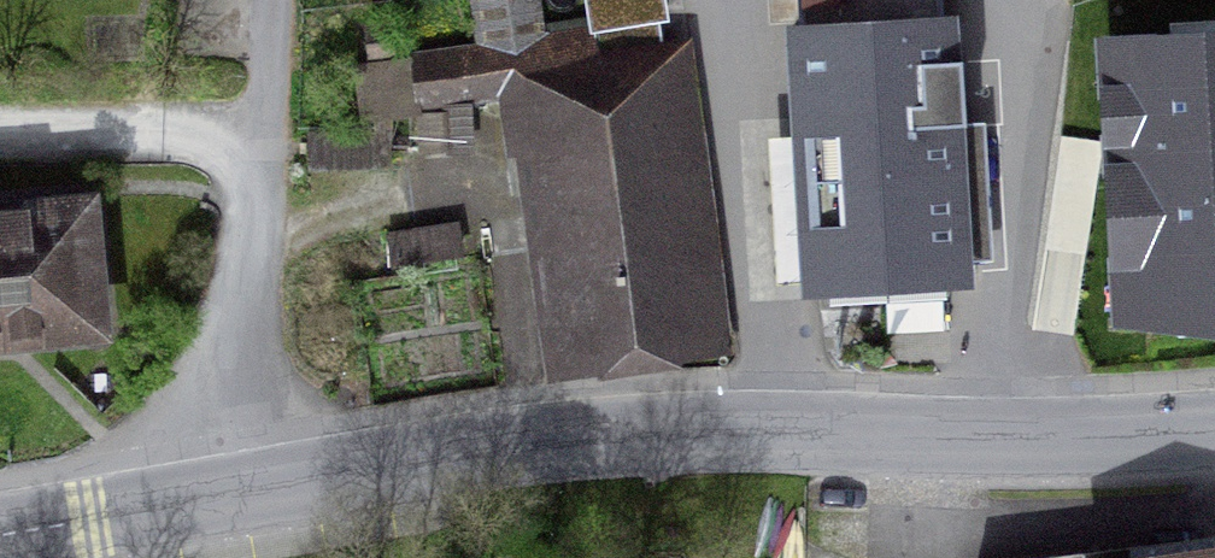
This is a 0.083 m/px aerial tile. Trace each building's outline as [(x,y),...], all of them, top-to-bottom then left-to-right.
[(415,65),(420,95),(475,87),(476,94),(524,87),(539,197),(549,195),(563,295),(565,295),(573,355),(636,346),(597,64),(594,39),(547,45),(541,0),(474,0),(482,55),(415,65)] [(590,28),(667,17),(664,0),(586,0),(590,28)] [(817,281),(957,273),(950,150),(967,149),(962,60),(946,61),(942,0),(798,0),(801,43),(804,42),(817,281)] [(1093,27),(1112,333),(1214,326),(1214,19),(1093,27)] [(662,55),(597,64),(636,346),(713,336),(705,273),(692,275),(662,55)] [(97,329),(85,207),(0,215),(0,339),(97,329)] [(462,214),(388,234),(399,273),(472,253),(462,214)]
